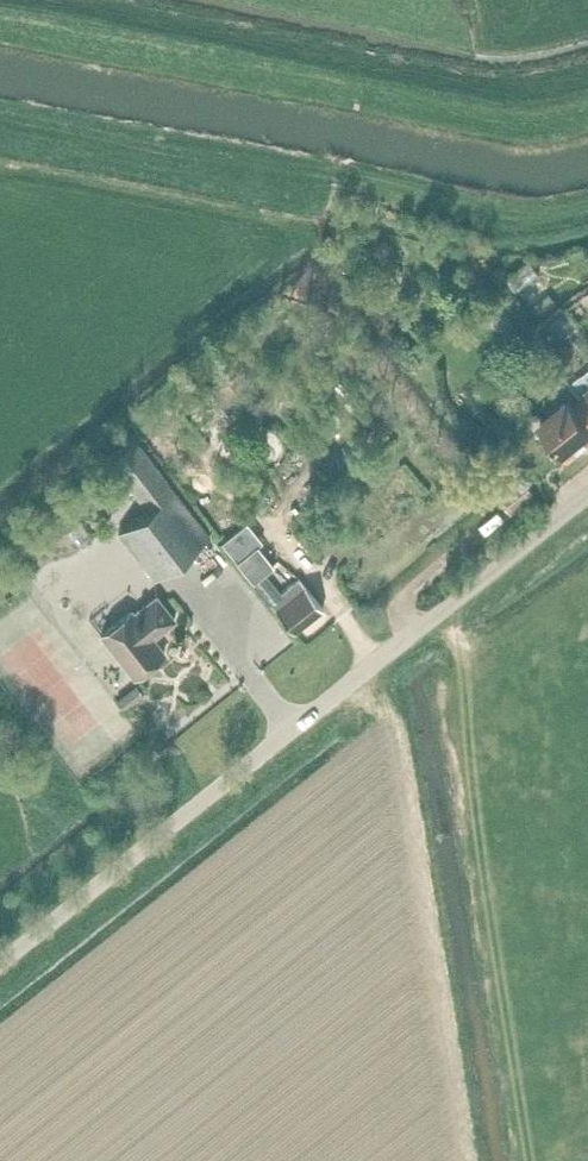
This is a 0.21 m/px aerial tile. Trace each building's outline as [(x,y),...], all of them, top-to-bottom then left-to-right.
[(584,399),(575,406),(570,400),(542,423),(569,456),(587,441),(587,404),(584,399)] [(119,532),(156,579),(211,536),(135,438),(109,458),(148,509),(119,532)] [(514,514),(538,494),(525,478),(500,496),(514,514)] [(281,593),(265,573),(276,564),(260,545),(265,541),(247,521),(224,542),(239,560),(237,562),(254,582),(255,582),(277,609),(295,632),(324,609),(299,578),(281,593)] [(135,677),(166,653),(153,637),(176,620),(157,596),(135,614),(133,611),(102,635),(135,677)] [(117,696),(125,706),(144,691),(136,681),(117,696)]
